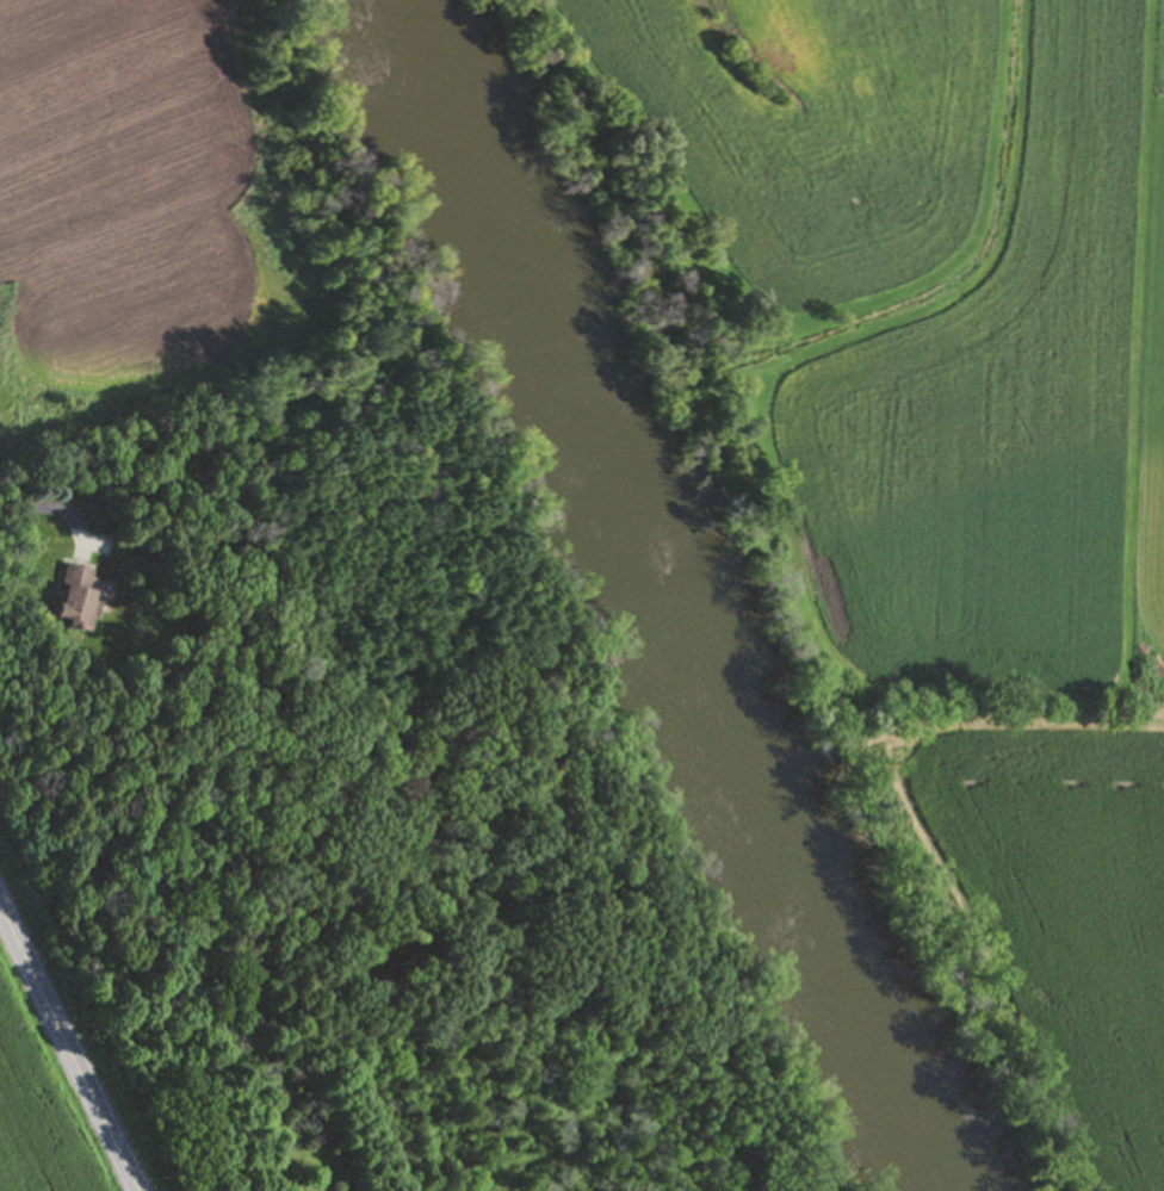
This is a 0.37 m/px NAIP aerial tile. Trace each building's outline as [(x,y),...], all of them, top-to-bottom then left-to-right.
[(98,574),(65,567),(53,629),(85,635),(98,574)]
